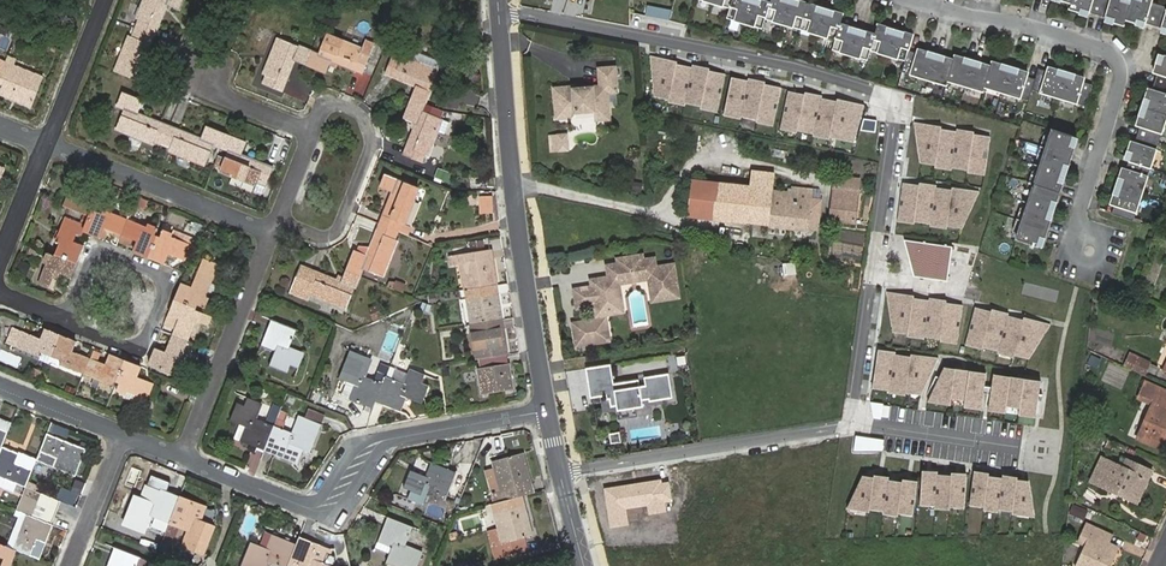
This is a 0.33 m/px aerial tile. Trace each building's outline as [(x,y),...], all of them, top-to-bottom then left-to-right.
[(135,18),(138,20),(134,28),(155,36),(168,4),(180,9),(184,0),(142,0),(135,18)] [(1081,105),(1087,84),(1079,81),(1080,77),(1044,66),(1043,70),(1034,68),(1031,79),(1022,76),(1024,72),(988,61),(987,65),(952,54),(951,59),(915,48),(914,52),(906,49),(911,34),(875,23),(872,33),(839,22),(841,13),(800,0),(769,0),(768,1),(765,0),(706,0),(728,7),(725,16),(760,27),(763,17),(833,39),(830,48),(864,59),(867,49),(902,60),(899,71),(943,84),(944,79),(979,90),(981,86),(1025,99),(1028,89),(1081,105)] [(1072,3),(1070,8),(1088,14),(1089,12),(1106,17),(1105,19),(1124,24),(1125,19),(1144,24),(1145,22),(1162,27),(1161,29),(1165,31),(1165,6),(1151,1),(1152,0),(1063,0),(1072,3)] [(224,22),(229,9),(218,5),(213,18),(224,22)] [(669,20),(670,9),(646,5),(644,17),(669,20)] [(237,38),(243,24),(233,20),(228,34),(237,38)] [(155,72),(143,68),(155,36),(134,28),(131,36),(128,35),(114,71),(150,85),(155,72)] [(366,38),(363,48),(327,33),(319,53),(313,50),(312,52),(306,65),(326,74),(331,62),(362,75),(376,42),(366,38)] [(306,65),(312,52),(278,38),(263,74),(266,75),(263,83),(283,91),(296,61),(306,65)] [(426,103),(442,62),(414,51),(410,60),(394,54),(385,75),(416,87),(412,97),(426,103)] [(1134,220),(1165,118),(1165,56),(1159,54),(1153,71),(1157,73),(1152,89),(1148,88),(1136,124),(1140,126),(1135,142),(1131,141),(1125,159),(1129,160),(1127,169),(1123,167),(1111,204),(1115,205),(1112,214),(1134,220)] [(44,76),(15,65),(17,58),(8,55),(6,61),(0,76),(0,94),(32,106),(44,76)] [(679,62),(649,55),(654,97),(668,100),(668,103),(685,106),(686,103),(700,107),(700,109),(719,113),(728,73),(712,70),(713,67),(692,62),(691,67),(678,64),(679,62)] [(598,68),(600,86),(572,88),(570,87),(554,88),(556,119),(571,118),(577,111),(592,110),(596,113),(596,121),(610,120),(609,108),(604,101),(608,93),(617,93),(616,67),(598,68)] [(748,82),(730,78),(722,116),(742,121),(742,118),(756,121),(756,123),(774,127),(782,90),(763,86),(764,83),(749,79),(748,82)] [(805,95),(788,91),(779,130),(797,135),(798,131),(813,135),(812,137),(829,140),(829,138),(855,144),(864,106),(838,100),(837,103),(821,99),(822,95),(805,92),(805,95)] [(162,146),(170,125),(139,112),(143,100),(123,92),(117,106),(124,109),(116,130),(152,145),(153,142),(162,146)] [(439,118),(442,109),(426,103),(412,97),(403,118),(415,123),(402,155),(423,162),(426,155),(430,156),(444,120),(439,118)] [(943,128),(912,123),(920,164),(934,167),(934,169),(952,172),(952,169),(967,171),(966,174),(986,177),(992,136),(976,134),(977,131),(956,128),(955,132),(942,130),(943,128)] [(207,126),(202,137),(170,125),(162,146),(170,149),(168,152),(205,166),(213,146),(220,149),(227,134),(207,126)] [(1052,130),(1017,239),(1039,246),(1042,237),(1045,238),(1051,219),(1048,218),(1053,201),(1057,202),(1063,183),(1059,182),(1065,165),(1068,166),(1074,147),(1071,146),(1074,137),(1052,130)] [(263,194),(274,166),(242,153),(247,141),(227,134),(220,149),(228,152),(225,158),(223,163),(221,168),(219,172),(256,187),(255,191),(263,194)] [(567,135),(558,135),(559,151),(568,150),(567,135)] [(223,163),(225,158),(218,155),(214,166),(221,168),(223,163)] [(818,230),(821,199),(812,198),(813,188),(792,186),(791,192),(773,190),(774,174),(753,172),(750,187),(694,181),(690,216),(808,229),(818,230)] [(406,225),(421,188),(385,174),(380,187),(391,191),(379,223),(400,232),(403,224),(406,225)] [(626,189),(639,192),(641,183),(628,180),(626,189)] [(961,230),(981,192),(950,188),(950,190),(937,188),(938,184),(917,181),(916,184),(901,181),(894,222),(914,225),(914,222),(929,225),(928,227),(946,230),(947,227),(961,230)] [(831,220),(861,223),(864,197),(849,195),(850,188),(834,187),(831,220)] [(119,233),(121,234),(127,219),(105,210),(106,207),(95,203),(94,206),(69,195),(65,206),(89,216),(86,226),(84,231),(105,240),(107,233),(118,237),(119,233)] [(492,197),(480,197),(480,212),(492,212),(492,197)] [(73,242),(77,233),(82,235),(84,231),(86,226),(66,217),(56,241),(60,243),(56,253),(77,261),(84,246),(73,242)] [(133,251),(149,258),(158,236),(155,235),(158,228),(148,224),(147,227),(127,219),(121,234),(138,241),(133,251)] [(379,223),(366,254),(354,250),(346,270),(360,276),(364,269),(384,277),(399,241),(397,240),(400,232),(379,223)] [(158,236),(149,258),(164,264),(169,254),(185,260),(191,245),(171,237),(173,234),(164,230),(160,237),(158,236)] [(952,247),(903,240),(913,276),(947,281),(952,247)] [(465,290),(496,285),(490,249),(449,256),(451,266),(461,264),(465,290)] [(77,261),(56,253),(55,256),(47,253),(44,262),(47,263),(39,283),(54,289),(61,273),(71,277),(77,261)] [(194,306),(195,304),(205,307),(209,298),(206,296),(219,265),(203,259),(192,287),(182,283),(175,299),(194,306)] [(623,314),(620,297),(618,286),(624,278),(644,275),(652,280),(655,303),(679,300),(674,268),(657,271),(655,262),(644,264),(643,259),(620,263),(621,268),(616,268),(617,272),(614,275),(611,276),(611,281),(594,284),(594,290),(576,293),(579,311),(597,308),(599,316),(571,320),(575,345),(611,340),(608,317),(613,316),(623,314)] [(19,261),(15,271),(25,275),(29,265),(19,261)] [(346,270),(342,281),(309,268),(305,279),(297,276),(289,293),(308,301),(311,296),(347,310),(360,276),(346,270)] [(624,278),(618,286),(652,280),(644,275),(624,278)] [(396,281),(393,288),(403,292),(405,285),(396,281)] [(471,325),(502,320),(496,285),(465,290),(471,325)] [(914,297),(883,292),(891,333),(905,335),(905,338),(923,341),(923,338),(938,340),(937,343),(957,346),(963,305),(947,303),(948,300),(927,297),(926,301),(913,299),(914,297)] [(212,317),(193,309),(194,306),(175,299),(169,314),(179,319),(173,335),(188,341),(196,321),(209,326),(212,317)] [(368,310),(374,321),(381,318),(376,306),(368,310)] [(1028,360),(1049,324),(1024,319),(1024,321),(1011,318),(1012,314),(992,308),(991,311),(975,307),(965,347),(984,352),(985,349),(999,353),(999,356),(1016,360),(1017,358),(1028,360)] [(305,354),(290,348),(297,330),(271,320),(262,345),(276,350),(270,366),(288,373),(290,366),(299,369),(305,354)] [(507,355),(508,354),(502,320),(471,325),(476,360),(479,359),(488,358),(507,355)] [(23,332),(13,327),(7,342),(17,346),(23,332)] [(61,335),(46,328),(41,339),(23,332),(17,346),(40,355),(39,359),(49,363),(53,355),(61,335)] [(61,364),(84,373),(90,358),(72,352),(76,340),(61,335),(53,355),(63,359),(61,364)] [(179,364),(188,341),(173,335),(166,353),(155,349),(149,365),(170,373),(175,362),(179,364)] [(380,365),(374,380),(366,377),(376,353),(361,347),(359,354),(350,350),(339,379),(347,382),(341,396),(373,409),(376,401),(386,377),(389,368),(380,365)] [(920,396),(939,358),(909,354),(909,357),(896,355),(896,352),(877,350),(871,389),(887,391),(887,394),(905,397),(906,394),(920,396)] [(1130,353),(1124,366),(1145,375),(1150,362),(1130,353)] [(106,365),(90,358),(84,373),(103,381),(102,385),(111,388),(114,380),(117,382),(126,361),(110,354),(106,365)] [(509,363),(507,355),(488,358),(479,359),(480,368),(478,368),(482,394),(514,389),(509,363)] [(141,367),(126,361),(117,382),(120,383),(117,391),(126,394),(125,398),(146,405),(154,384),(137,377),(141,367)] [(1108,362),(1102,379),(1122,386),(1128,369),(1108,362)] [(591,397),(601,396),(604,413),(618,410),(619,418),(638,415),(636,407),(644,406),(643,402),(674,397),(670,373),(613,382),(611,365),(586,369),(591,397)] [(985,374),(942,368),(926,403),(948,407),(949,400),(963,402),(962,409),(980,411),(983,394),(989,395),(986,412),(1004,414),(1005,407),(1018,409),(1017,416),(1035,419),(1040,381),(993,375),(990,389),(983,388),(985,374)] [(410,369),(404,384),(386,377),(376,401),(402,411),(407,397),(422,403),(429,386),(422,383),(425,375),(410,369)] [(41,374),(32,370),(30,377),(38,380),(41,374)] [(1143,389),(1165,399),(1165,398),(1165,390),(1146,381),(1143,389)] [(1165,438),(1165,399),(1143,389),(1138,399),(1152,405),(1137,439),(1161,449),(1165,438)] [(266,423),(257,419),(263,404),(247,397),(244,405),(237,402),(230,420),(240,424),(235,439),(264,451),(274,426),(276,422),(277,419),(282,406),(274,403),(266,423)] [(302,416),(318,423),(321,416),(304,409),(302,416)] [(310,454),(321,424),(318,423),(302,416),(299,415),(292,433),(279,428),(274,426),(264,451),(298,464),(303,452),(310,454)] [(1,449),(2,446),(12,422),(0,417),(0,448),(1,449)] [(609,446),(619,443),(616,432),(606,435),(609,446)] [(47,433),(36,460),(76,475),(86,449),(47,433)] [(883,440),(855,436),(852,453),(881,452),(883,440)] [(36,460),(2,446),(1,449),(0,452),(0,476),(26,486),(36,460)] [(492,461),(501,492),(492,494),(495,503),(522,496),(534,493),(523,453),(492,461)] [(1151,471),(1127,460),(1123,468),(1102,458),(1091,480),(1112,489),(1113,486),(1134,496),(1143,478),(1148,480),(1151,471)] [(457,471),(438,463),(432,477),(411,469),(404,487),(412,491),(409,499),(422,504),(428,487),(448,495),(457,471)] [(965,474),(950,473),(950,477),(937,476),(937,473),(920,472),(918,507),(933,508),(933,511),(948,512),(949,509),(963,509),(965,474)] [(1011,512),(1011,511),(1011,516),(1035,519),(1028,482),(1016,481),(1016,478),(1001,476),(1001,479),(987,477),(988,474),(973,472),(968,506),(982,509),(982,512),(996,514),(997,510),(1011,512)] [(872,479),(861,477),(844,510),(867,514),(868,510),(882,512),(882,516),(896,519),(896,515),(912,518),(916,483),(901,481),(901,484),(886,482),(887,478),(873,477),(872,479)] [(661,479),(604,489),(611,529),(629,526),(626,510),(647,506),(648,515),(667,512),(665,502),(672,501),(668,483),(662,484),(661,479)] [(153,526),(166,531),(179,498),(147,485),(142,499),(135,496),(124,524),(145,532),(151,515),(157,517),(153,526)] [(42,493),(26,486),(23,494),(39,501),(42,493)] [(774,500),(787,511),(797,499),(784,488),(774,500)] [(39,501),(58,508),(61,501),(42,493),(39,501)] [(36,508),(39,501),(23,494),(20,502),(36,508)] [(523,538),(533,535),(522,496),(495,503),(492,504),(502,544),(493,546),(497,559),(527,551),(523,538)] [(183,545),(203,553),(207,545),(205,545),(213,526),(193,519),(198,505),(179,498),(166,531),(164,537),(167,538),(168,535),(174,537),(178,526),(189,530),(183,545)] [(55,516),(58,508),(39,501),(36,508),(55,516)] [(27,514),(33,516),(36,508),(20,502),(17,510),(27,514)] [(1073,506),(1070,514),(1084,519),(1087,512),(1073,506)] [(52,524),(55,516),(36,508),(33,516),(52,524)] [(38,558),(52,524),(33,516),(27,514),(14,548),(15,549),(38,558)] [(376,548),(391,554),(388,562),(397,565),(416,565),(422,553),(405,546),(413,527),(389,517),(376,548)] [(1111,562),(1107,560),(1114,545),(1109,543),(1112,535),(1087,524),(1078,542),(1086,546),(1076,565),(1110,565),(1111,562)] [(252,543),(243,565),(266,565),(268,561),(280,565),(288,565),(297,544),(267,532),(261,546),(252,543)] [(332,565),(325,563),(330,549),(300,537),(297,544),(288,565),(332,565)] [(15,549),(14,548),(0,543),(0,565),(9,565),(15,549)] [(115,548),(108,565),(149,565),(150,562),(115,548)]
